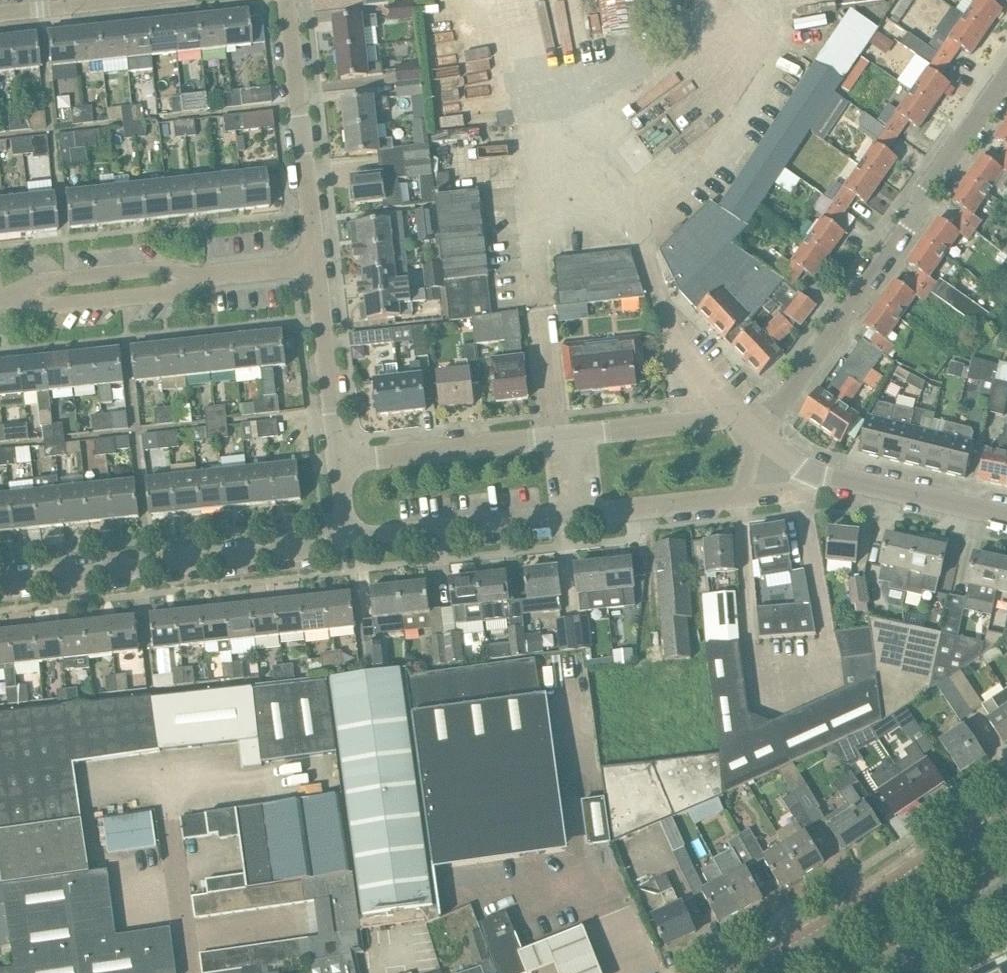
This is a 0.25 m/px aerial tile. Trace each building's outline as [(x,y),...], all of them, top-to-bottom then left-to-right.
[(544,46),(534,0),(515,0),(526,50),(544,46)] [(644,0),(599,0),(603,35),(647,30),(644,0)] [(891,19),(898,24),(914,0),(904,0),(891,19)] [(965,17),(987,32),(1003,10),(992,3),(994,0),(978,0),(965,17)] [(415,18),(413,1),(390,4),(391,21),(415,18)] [(231,13),(222,14),(225,49),(251,46),(247,8),(230,10),(231,13)] [(201,51),(225,49),(222,14),(213,15),(212,13),(196,14),(201,51)] [(196,14),(181,16),(181,19),(172,20),(176,54),(201,51),(196,14)] [(335,20),(338,49),(364,46),(362,29),(378,27),(377,15),(335,20)] [(151,57),(176,54),(172,20),(163,21),(162,17),(147,19),(151,57)] [(940,32),(929,47),(950,62),(961,47),(971,55),(987,32),(965,17),(950,39),(940,32)] [(152,71),(151,57),(147,19),(131,21),(131,24),(122,25),(126,60),(128,73),(152,71)] [(126,60),(122,25),(114,26),(113,23),(97,24),(101,62),(126,60)] [(101,62),(97,24),(81,26),(81,30),(72,31),(76,65),(101,62)] [(76,65),(72,31),(64,32),(63,28),(47,30),(51,68),(76,65)] [(19,37),(10,38),(14,72),(39,69),(35,31),(18,33),(19,37)] [(879,32),(871,43),(883,52),(891,41),(879,32)] [(940,77),(950,62),(929,47),(929,48),(908,33),(901,44),(931,65),(913,91),(935,107),(950,85),(940,77)] [(0,35),(0,73),(14,72),(10,38),(1,38),(1,35),(0,35)] [(364,46),(338,49),(342,79),(383,75),(382,63),(366,65),(364,46)] [(870,64),(861,58),(841,88),(850,94),(870,64)] [(711,202),(660,250),(664,258),(675,281),(680,292),(732,244),(749,227),(747,226),(760,207),(785,169),(799,147),(810,131),(835,93),(836,92),(843,81),(843,80),(815,62),(719,207),(711,202)] [(396,66),(398,83),(422,80),(420,63),(396,66)] [(426,120),(422,80),(398,83),(398,84),(396,84),(398,99),(412,98),(414,121),(426,120)] [(270,87),(240,90),(242,106),(271,103),(270,87)] [(232,107),(242,106),(240,90),(230,91),(232,107)] [(222,108),(232,107),(230,91),(220,92),(222,108)] [(935,107),(913,91),(899,111),(889,104),(877,122),(898,137),(908,122),(919,129),(935,107)] [(835,93),(810,131),(811,132),(811,131),(824,140),(848,103),(835,95),(836,93),(835,93)] [(180,96),(182,113),(207,110),(205,94),(180,96)] [(172,114),(182,113),(180,96),(170,98),(172,114)] [(344,102),(347,129),(376,125),(374,110),(389,109),(387,97),(373,99),(344,102)] [(152,116),(151,104),(131,106),(133,122),(143,121),(143,117),(152,116)] [(81,107),(82,124),(93,123),(91,106),(81,107)] [(123,123),(133,122),(131,106),(121,107),(123,123)] [(72,125),(82,124),(81,107),(70,108),(72,125)] [(256,113),(244,114),(245,130),(258,129),(274,127),(272,111),(256,113)] [(860,166),(882,181),(898,159),(887,152),(898,137),(876,122),(864,113),(859,121),(860,127),(879,140),(860,166)] [(29,114),(18,115),(20,131),(30,130),(29,114)] [(233,115),(235,132),(245,131),(245,130),(244,114),(233,115)] [(10,132),(20,131),(18,115),(8,115),(10,132)] [(235,132),(233,115),(223,116),(224,133),(235,132)] [(183,121),(185,137),(195,136),(194,120),(183,121)] [(406,148),(407,162),(430,159),(426,120),(415,121),(412,121),(415,147),(406,148)] [(143,121),(133,122),(135,138),(145,137),(143,121)] [(185,137),(183,121),(173,122),(175,138),(185,137)] [(995,138),(1006,147),(1006,121),(995,138)] [(133,122),(123,123),(125,139),(135,138),(133,122)] [(385,164),(407,162),(406,148),(394,150),(392,138),(377,139),(376,125),(347,129),(350,156),(378,153),(378,151),(383,151),(385,164)] [(86,148),(96,147),(94,130),(84,131),(86,148)] [(88,165),(86,148),(84,131),(59,134),(63,168),(88,165)] [(47,136),(21,138),(23,155),(32,154),(32,158),(49,157),(47,136)] [(12,156),(23,155),(21,138),(10,139),(12,156)] [(1002,156),(995,165),(983,156),(967,178),(988,193),(1003,171),(1006,174),(1006,160),(1002,156)] [(432,173),(430,159),(407,162),(409,176),(418,175),(419,178),(422,205),(436,203),(432,173)] [(436,204),(437,209),(441,246),(442,258),(443,264),(445,288),(449,323),(473,321),(519,316),(519,311),(493,314),(489,276),(490,276),(480,191),(452,194),(450,173),(439,174),(438,159),(431,160),(436,203),(436,204)] [(407,162),(385,164),(386,179),(382,180),(382,175),(353,179),(354,188),(351,189),(352,200),(355,200),(356,204),(383,201),(384,209),(403,207),(400,180),(419,178),(418,175),(409,176),(407,162)] [(844,189),(834,203),(845,211),(856,196),(866,204),(882,181),(860,166),(844,189)] [(240,174),(244,211),(269,208),(265,171),(240,174)] [(219,213),(244,211),(240,174),(215,177),(219,213)] [(119,224),(115,187),(114,176),(99,177),(101,189),(90,190),(94,227),(119,224)] [(194,216),(219,213),(215,177),(190,179),(194,216)] [(974,230),(980,221),(973,215),(988,193),(967,178),(951,201),(964,210),(958,219),(974,230)] [(169,219),(194,216),(190,179),(165,182),(169,219)] [(140,185),(144,221),(169,219),(165,182),(140,185)] [(119,224),(144,221),(140,185),(115,187),(119,224)] [(69,230),(94,227),(90,190),(65,193),(69,230)] [(53,194),(28,197),(32,234),(57,231),(53,194)] [(3,200),(7,236),(32,234),(28,197),(3,200)] [(826,215),(808,241),(830,256),(845,233),(835,226),(845,211),(834,203),(826,215)] [(424,241),(434,240),(431,215),(422,216),(424,241)] [(923,241),(944,255),(959,233),(968,239),(983,249),(989,240),(974,230),(958,219),(952,227),(939,218),(923,241)] [(359,239),(360,248),(375,247),(393,245),(390,220),(352,224),(353,240),(359,239)] [(782,256),(771,271),(781,278),(785,281),(786,281),(793,286),(803,271),(814,278),(828,258),(830,256),(808,241),(795,258),(792,263),(782,256)] [(944,255),(923,241),(907,263),(920,272),(914,281),(932,294),(944,302),(953,289),(939,279),(937,282),(929,277),(944,255)] [(406,243),(393,245),(375,247),(360,248),(354,249),(355,259),(362,259),(363,272),(379,271),(395,269),(408,267),(406,243)] [(732,244),(680,292),(694,307),(726,340),(748,318),(751,321),(757,314),(785,281),(781,278),(771,271),(751,258),(732,244)] [(430,247),(432,265),(443,264),(442,258),(441,246),(430,247)] [(557,282),(595,278),(638,274),(630,250),(554,258),(557,282)] [(432,265),(423,267),(426,290),(439,288),(445,288),(443,264),(432,265)] [(398,293),(410,292),(408,267),(395,269),(379,271),(363,272),(365,286),(362,286),(363,296),(398,292),(398,293)] [(638,274),(595,278),(598,303),(646,298),(638,274)] [(901,285),(895,281),(879,303),(899,318),(914,295),(926,303),(932,294),(914,281),(907,276),(901,285)] [(598,303),(595,278),(557,282),(560,307),(598,303)] [(748,318),(726,340),(729,344),(732,347),(746,362),(788,322),(783,317),(801,292),(793,286),(786,281),(785,281),(757,314),(762,320),(769,313),(770,314),(779,303),(783,307),(778,313),(780,315),(762,331),(756,325),(755,325),(751,321),(748,318)] [(439,288),(426,290),(410,292),(398,293),(398,292),(363,296),(363,297),(366,297),(367,305),(361,305),(362,321),(413,316),(411,303),(441,300),(439,288)] [(788,322),(746,362),(760,376),(783,354),(776,346),(794,329),(793,327),(796,323),(800,326),(816,305),(801,294),(802,293),(801,292),(783,317),(788,322)] [(888,356),(894,346),(885,340),(899,318),(879,304),(863,325),(876,334),(870,344),(888,356)] [(519,316),(473,321),(475,345),(477,355),(476,345),(505,341),(507,359),(492,361),(497,402),(498,402),(497,400),(511,398),(511,401),(528,399),(525,367),(524,367),(520,339),(522,339),(519,316)] [(428,357),(424,326),(412,327),(415,358),(428,357)] [(287,367),(283,329),(266,330),(266,334),(257,335),(261,369),(264,397),(266,413),(306,409),(304,393),(276,396),(273,368),(287,367)] [(395,342),(393,329),(350,334),(351,348),(395,342)] [(261,369),(257,335),(248,336),(248,333),(232,335),(236,372),(261,369)] [(236,372),(232,335),(216,336),(217,339),(208,340),(211,375),(236,372)] [(198,338),(182,340),(186,378),(211,375),(208,340),(199,341),(198,338)] [(603,348),(607,388),(621,386),(621,389),(637,387),(635,373),(644,372),(639,338),(620,340),(621,346),(603,348)] [(854,351),(876,366),(884,354),(863,339),(854,351)] [(182,340),(167,342),(167,345),(158,346),(162,380),(186,378),(182,340)] [(162,380),(158,346),(149,347),(149,343),(132,345),(136,383),(162,380)] [(577,381),(578,393),(593,391),(593,389),(607,388),(603,348),(584,351),(583,344),(563,347),(567,382),(577,381)] [(480,383),(477,355),(475,345),(464,346),(466,362),(456,363),(457,371),(438,374),(442,408),(474,405),(472,384),(480,383)] [(104,352),(95,353),(101,405),(113,404),(111,386),(124,384),(120,346),(104,348),(104,352)] [(87,350),(70,352),(74,390),(99,387),(101,405),(95,353),(88,354),(87,350)] [(862,385),(876,366),(854,351),(825,393),(819,389),(801,415),(821,429),(854,380),(862,385)] [(74,390),(70,352),(53,354),(54,357),(46,358),(49,393),(74,390)] [(36,355),(20,357),(24,395),(37,394),(41,426),(43,426),(44,442),(55,441),(53,425),(49,393),(46,358),(37,359),(36,355)] [(20,357),(5,359),(5,362),(0,363),(0,404),(0,409),(26,406),(24,395),(20,357)] [(412,376),(399,378),(403,413),(426,410),(422,375),(421,375),(420,362),(410,363),(412,376)] [(965,366),(951,362),(948,375),(962,379),(965,366)] [(998,372),(1000,366),(1000,365),(987,362),(979,395),(992,398),(998,372)] [(399,378),(398,364),(374,367),(376,381),(375,382),(379,415),(403,413),(399,378)] [(1000,366),(998,372),(992,398),(988,414),(1004,418),(1006,405),(1006,367),(1000,366)] [(894,375),(907,382),(911,375),(898,368),(894,375)] [(907,382),(906,383),(922,392),(926,382),(911,375),(907,382)] [(847,408),(862,385),(854,380),(821,429),(842,443),(860,417),(847,408)] [(262,398),(254,399),(256,415),(266,413),(264,397),(262,398)] [(192,419),(190,403),(164,406),(166,422),(192,419)] [(859,452),(881,457),(894,407),(879,404),(872,417),(859,442),(861,443),(859,452)] [(217,422),(227,421),(226,405),(215,407),(217,422)] [(164,406),(155,407),(156,423),(166,422),(164,406)] [(207,423),(217,422),(215,407),(205,408),(207,423)] [(894,407),(881,457),(902,462),(913,416),(916,409),(915,409),(914,412),(894,407)] [(902,462),(923,468),(932,433),(919,430),(922,418),(925,418),(926,412),(916,409),(913,416),(902,462)] [(113,414),(103,415),(104,431),(115,430),(113,414)] [(104,431),(103,415),(92,416),(94,432),(104,431)] [(293,419),(267,421),(269,437),(294,435),(293,419)] [(227,421),(217,422),(219,439),(229,438),(227,421)] [(259,439),(269,437),(267,421),(257,423),(259,439)] [(219,439),(217,422),(207,423),(207,427),(192,428),(194,443),(204,442),(204,440),(219,439)] [(253,422),(243,423),(245,441),(255,440),(253,422)] [(53,425),(55,441),(65,439),(63,424),(53,425)] [(932,433),(923,468),(944,473),(955,426),(947,424),(943,436),(932,433)] [(13,425),(2,426),(4,442),(15,441),(13,425)] [(955,426),(944,473),(966,478),(974,443),(971,443),(973,433),(970,429),(964,428),(955,426)] [(1003,437),(1000,436),(996,451),(986,449),(979,481),(1003,486),(1006,467),(1006,426),(1005,426),(1003,437)] [(169,447),(180,446),(178,431),(168,432),(169,447)] [(144,450),(169,447),(168,432),(142,435),(144,450)] [(130,436),(117,438),(118,451),(131,449),(130,436)] [(117,454),(116,438),(105,439),(107,455),(117,454)] [(96,456),(107,455),(105,439),(94,440),(96,456)] [(65,440),(55,441),(57,457),(67,456),(65,440)] [(55,441),(44,442),(46,458),(57,457),(55,441)] [(16,449),(6,449),(7,466),(18,465),(16,449)] [(272,460),(272,467),(276,503),(302,500),(298,464),(282,466),(281,459),(272,460)] [(251,506),(276,503),(272,467),(247,469),(251,506)] [(226,509),(251,506),(247,469),(222,472),(226,509)] [(198,475),(201,511),(226,509),(222,472),(198,475)] [(176,514),(201,511),(198,475),(173,478),(176,514)] [(176,514),(173,478),(147,480),(151,517),(176,514)] [(110,484),(114,521),(140,518),(136,482),(110,484)] [(110,484),(85,487),(89,524),(114,521),(110,484)] [(89,524),(85,487),(60,490),(64,526),(89,524)] [(64,526),(60,490),(36,492),(39,529),(64,526)] [(36,492),(11,495),(14,532),(39,529),(36,492)] [(0,496),(0,533),(14,532),(11,495),(0,496)] [(793,572),(785,525),(753,531),(761,577),(793,572)] [(859,533),(830,530),(828,560),(856,563),(859,533)] [(883,555),(878,581),(892,585),(891,589),(906,593),(910,572),(912,564),(917,542),(888,535),(883,555)] [(693,542),(698,585),(709,584),(708,573),(738,571),(738,558),(736,538),(693,542)] [(692,618),(685,542),(655,545),(663,636),(649,637),(652,661),(690,658),(687,618),(692,618)] [(910,572),(906,593),(923,596),(924,591),(936,594),(942,568),(946,548),(917,542),(912,564),(911,570),(910,572)] [(996,591),(999,575),(1002,561),(975,555),(966,599),(951,596),(943,633),(957,636),(963,610),(990,616),(996,591)] [(631,560),(603,563),(606,591),(622,589),(624,607),(636,605),(631,560)] [(999,575),(996,591),(1006,593),(1006,562),(1002,561),(999,575)] [(590,592),(606,591),(603,563),(576,566),(581,612),(592,611),(590,592)] [(562,611),(558,568),(526,571),(529,600),(543,599),(544,613),(562,611)] [(511,623),(511,628),(519,627),(512,585),(508,585),(506,574),(480,576),(478,577),(484,618),(485,626),(511,623)] [(468,620),(484,618),(478,577),(451,580),(455,608),(456,608),(457,624),(468,623),(468,620)] [(864,578),(848,580),(852,604),(868,602),(864,578)] [(428,582),(399,585),(403,616),(404,616),(406,631),(434,628),(428,582)] [(709,584),(698,585),(699,596),(706,644),(739,642),(736,593),(710,595),(709,584)] [(387,618),(403,616),(399,585),(370,588),(373,618),(363,619),(369,672),(385,671),(382,642),(378,642),(377,634),(389,633),(387,618)] [(335,596),(327,597),(331,631),(356,628),(352,590),(335,592),(335,596)] [(306,634),(331,631),(327,597),(317,598),(317,594),(301,596),(306,634)] [(285,601),(277,602),(280,637),(306,634),(301,596),(285,598),(285,601)] [(251,602),(255,639),(280,637),(277,602),(267,603),(267,600),(251,602)] [(230,642),(255,639),(251,602),(235,603),(236,607),(227,608),(228,618),(230,642)] [(816,633),(811,604),(757,608),(759,628),(759,638),(816,633)] [(230,642),(228,618),(227,608),(218,609),(217,605),(202,607),(205,645),(218,644),(219,653),(231,652),(230,642)] [(180,648),(205,645),(202,607),(186,609),(186,612),(177,613),(180,648)] [(180,648),(177,613),(168,614),(168,611),(151,612),(155,650),(180,648)] [(110,620),(114,655),(139,652),(135,614),(119,616),(119,619),(110,620)] [(573,618),(577,649),(585,648),(585,649),(591,649),(587,617),(573,618)] [(870,629),(874,663),(876,664),(900,669),(911,626),(870,617),(871,629),(870,629)] [(1003,635),(987,631),(985,642),(982,656),(1003,643),(1005,643),(1006,641),(1006,617),(1003,635)] [(89,657),(114,655),(110,620),(101,622),(101,618),(85,620),(89,657)] [(557,620),(561,652),(577,649),(573,618),(557,620)] [(69,625),(61,626),(64,660),(65,670),(76,669),(76,670),(90,669),(89,657),(85,620),(69,621),(69,625)] [(35,625),(39,663),(64,660),(61,626),(52,627),(51,623),(35,625)] [(39,663),(35,625),(19,627),(20,630),(11,631),(15,666),(39,663)] [(512,657),(529,655),(525,626),(519,627),(511,628),(509,628),(511,642),(512,657)] [(930,690),(943,633),(911,626),(900,669),(876,664),(883,721),(930,690)] [(17,687),(15,666),(11,631),(2,632),(1,629),(0,629),(0,671),(5,671),(8,704),(8,703),(11,703),(12,704),(18,703),(17,687)] [(845,688),(875,674),(874,663),(870,629),(835,633),(842,660),(845,688)] [(463,633),(446,635),(449,664),(466,662),(463,633)] [(541,633),(527,634),(529,654),(543,652),(541,633)] [(985,642),(957,636),(943,633),(930,690),(937,685),(938,686),(949,679),(949,678),(982,656),(985,642)] [(437,665),(449,664),(446,635),(433,636),(437,665)] [(501,644),(487,645),(489,659),(489,660),(512,657),(511,642),(501,644)] [(739,642),(706,644),(721,754),(720,754),(724,793),(881,721),(875,674),(845,688),(845,690),(772,724),(749,715),(739,642)] [(613,657),(614,666),(634,663),(634,661),(633,648),(613,651),(613,657)] [(343,651),(333,652),(335,668),(345,667),(343,651)] [(325,669),(335,668),(333,652),(323,653),(325,669)] [(614,666),(613,657),(587,660),(588,669),(611,667),(611,666),(614,666)] [(409,676),(435,865),(562,847),(536,659),(409,676)] [(232,663),(233,679),(245,678),(243,661),(232,663)] [(233,679),(232,663),(222,664),(224,680),(233,679)] [(283,665),(285,683),(295,681),(293,664),(283,665)] [(285,683),(283,665),(273,666),(275,684),(285,683)] [(193,667),(182,668),(184,685),(195,683),(193,667)] [(184,685),(182,668),(173,669),(174,686),(184,685)] [(153,697),(160,751),(220,745),(223,770),(242,768),(243,770),(244,770),(244,768),(262,766),(262,763),(264,763),(337,755),(342,794),(353,874),(359,913),(359,917),(423,909),(426,925),(440,918),(418,761),(405,669),(327,680),(326,678),(295,682),(295,681),(285,683),(275,684),(257,686),(153,697)] [(949,679),(961,697),(969,710),(981,702),(961,671),(952,677),(949,679)] [(116,675),(118,692),(128,691),(126,674),(116,675)] [(108,693),(118,692),(116,675),(106,676),(108,693)] [(961,697),(949,679),(938,686),(961,721),(971,714),(969,710),(961,697)] [(17,687),(18,703),(29,702),(27,686),(17,687)] [(67,689),(68,698),(69,705),(79,704),(78,688),(67,689)] [(68,698),(67,689),(57,690),(58,699),(68,698)] [(1006,742),(1006,696),(1005,692),(982,707),(990,720),(989,721),(1005,744),(1006,742)] [(2,885),(3,885),(90,873),(74,764),(160,751),(153,697),(152,697),(0,713),(0,869),(2,885)] [(920,729),(905,708),(893,716),(907,738),(920,729)] [(985,757),(965,727),(941,743),(961,773),(985,757)] [(863,759),(849,738),(847,738),(835,746),(841,756),(850,768),(863,759)] [(904,777),(920,800),(944,784),(916,743),(904,751),(915,769),(904,777)] [(835,746),(822,752),(827,759),(833,761),(841,756),(835,746)] [(605,798),(612,844),(660,823),(661,824),(688,812),(689,812),(688,811),(724,796),(723,794),(724,793),(720,754),(654,762),(601,768),(601,766),(601,768),(605,798)] [(807,784),(793,764),(779,771),(794,793),(807,784)] [(896,816),(920,800),(904,777),(890,786),(878,768),(868,775),(896,816)] [(836,778),(841,790),(857,783),(852,771),(836,778)] [(864,806),(851,786),(839,794),(847,805),(825,819),(845,850),(880,827),(865,805),(864,806)] [(805,813),(793,793),(783,800),(795,819),(805,813)] [(352,873),(341,795),(236,810),(241,841),(246,876),(247,889),(352,873)] [(588,847),(589,847),(612,844),(605,798),(582,801),(589,847),(588,847)] [(720,799),(706,805),(712,816),(724,810),(720,799)] [(220,844),(241,841),(236,810),(206,815),(182,818),(184,839),(209,836),(218,834),(220,844)] [(152,813),(104,820),(109,854),(156,847),(152,813)] [(777,833),(785,847),(803,875),(824,863),(806,834),(805,834),(797,820),(777,833)] [(764,855),(749,831),(740,837),(750,855),(753,862),(764,855)] [(750,855),(740,837),(729,843),(733,851),(714,861),(715,863),(740,911),(763,899),(753,881),(747,869),(743,871),(738,861),(750,855)] [(685,847),(674,853),(682,871),(693,893),(704,888),(685,847)] [(782,888),(803,875),(785,847),(764,859),(782,888)] [(711,888),(705,891),(703,892),(719,922),(740,911),(715,863),(702,870),(711,888)] [(168,928),(117,936),(108,870),(90,873),(3,885),(6,905),(12,945),(14,963),(13,963),(14,972),(174,972),(168,928)] [(327,878),(330,900),(332,917),(359,913),(353,874),(327,878)] [(680,905),(667,875),(655,880),(668,910),(653,917),(661,934),(659,934),(661,938),(663,937),(666,946),(667,946),(666,942),(693,930),(695,933),(696,933),(682,903),(680,905)] [(241,890),(247,889),(246,876),(206,881),(208,895),(217,893),(229,892),(241,890)] [(327,878),(315,879),(318,901),(330,900),(327,878)] [(315,879),(302,881),(305,903),(318,901),(315,879)] [(302,881),(290,883),(293,905),(305,903),(302,881)] [(290,883),(278,884),(281,907),(293,905),(290,883)] [(278,884),(266,886),(269,908),(281,907),(278,884)] [(266,886),(253,888),(257,910),(269,908),(266,886)] [(247,889),(241,890),(244,912),(257,910),(253,888),(247,889)] [(241,890),(229,892),(232,913),(244,912),(241,890)] [(229,892),(217,893),(220,915),(232,913),(229,892)] [(208,895),(205,895),(208,917),(220,915),(217,893),(208,895)] [(205,895),(192,897),(195,918),(208,917),(205,895)] [(0,906),(0,947),(12,945),(6,905),(0,906)] [(359,917),(359,913),(332,917),(335,935),(361,931),(359,917)] [(507,913),(478,925),(498,972),(530,972),(531,972),(507,913)] [(361,931),(335,935),(338,957),(356,954),(357,954),(364,953),(364,952),(362,932),(361,931)] [(490,959),(481,932),(466,937),(475,963),(490,959)] [(338,957),(335,935),(324,937),(327,958),(338,957)] [(327,958),(324,937),(311,939),(315,960),(327,958)] [(315,960),(311,939),(299,940),(302,962),(309,961),(315,960)] [(289,964),(302,962),(299,940),(286,942),(289,964)] [(277,965),(289,964),(286,942),(274,944),(277,965)] [(264,966),(277,965),(274,944),(262,946),(264,966)] [(252,968),(261,967),(264,966),(262,946),(249,947),(252,968)] [(240,970),(252,968),(249,947),(237,949),(240,970)] [(228,971),(240,970),(237,949),(225,951),(228,971)] [(228,971),(225,951),(213,952),(215,972),(216,972),(228,971)] [(213,952),(200,954),(203,972),(215,972),(213,952)] [(327,958),(315,960),(309,961),(311,972),(360,972),(356,954),(338,957),(327,958)]
